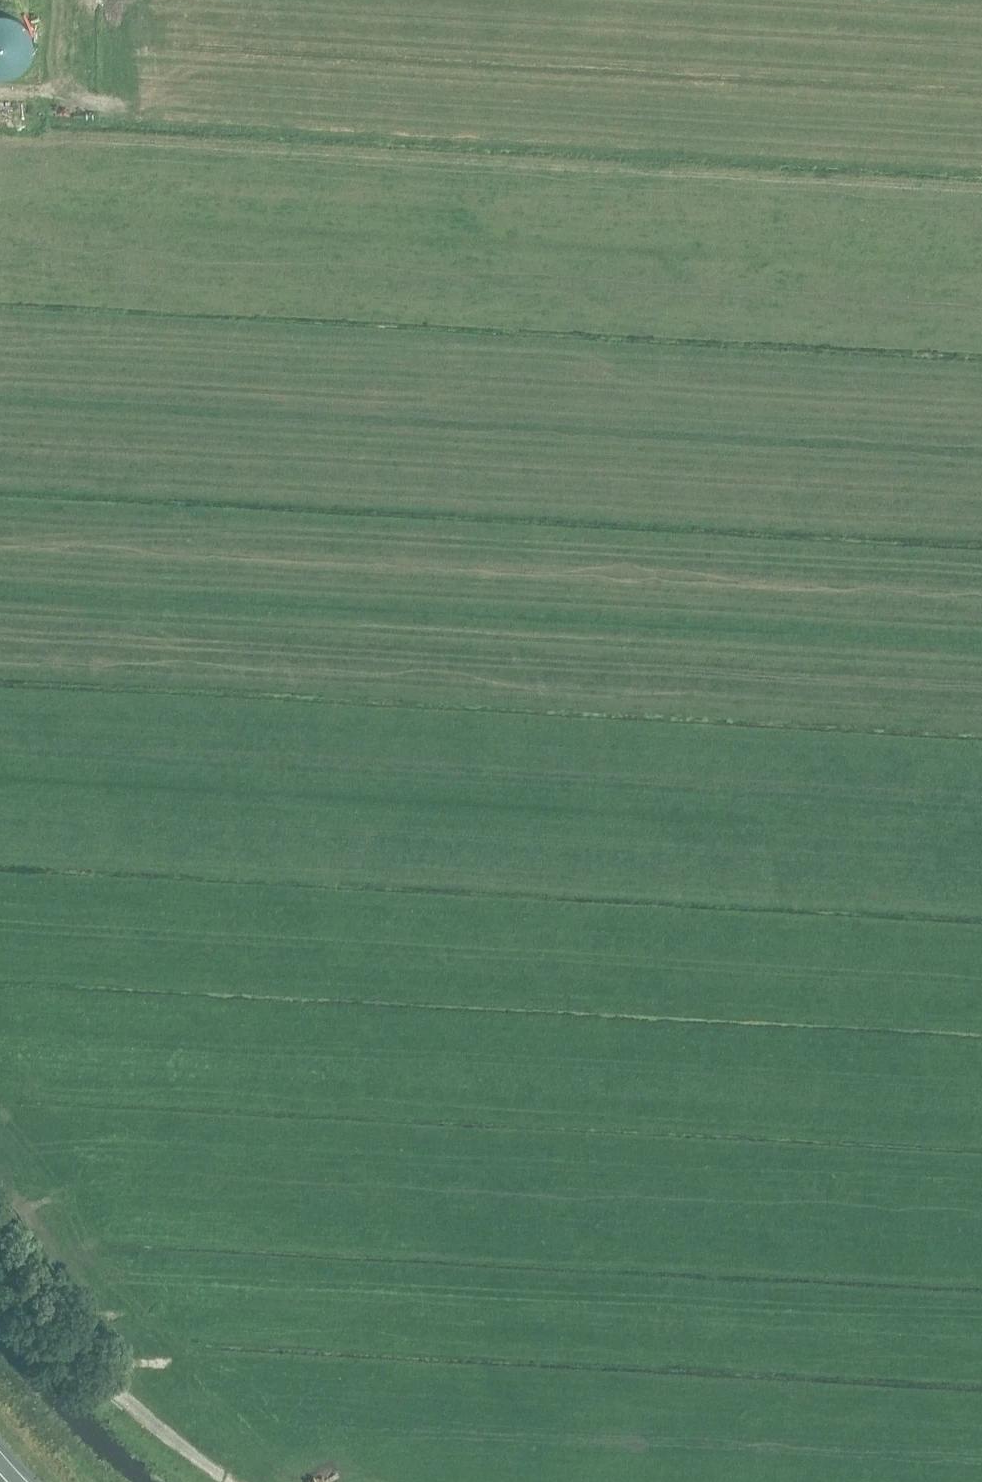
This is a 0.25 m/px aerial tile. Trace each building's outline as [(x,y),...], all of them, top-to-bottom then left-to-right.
[(2,78),(6,78),(10,77),(14,76),(19,74),(22,71),(26,68),(28,65),(31,61),(32,57),(34,53),(34,50),(34,46),(34,43),(34,39),(32,35),(31,32),(28,28),(26,25),(22,21),(19,19),(15,17),(10,16),(6,15),(2,15),(0,15),(0,78),(2,78)]
